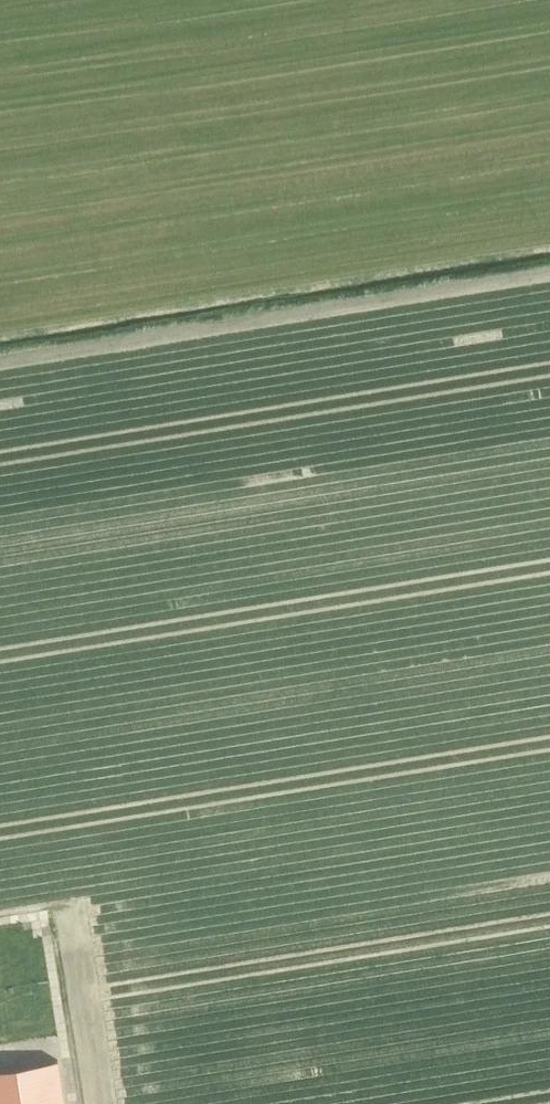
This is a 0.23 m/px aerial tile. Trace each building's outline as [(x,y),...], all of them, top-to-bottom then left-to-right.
[(0,1068),(0,1103),(65,1103),(57,1058),(0,1068)]
